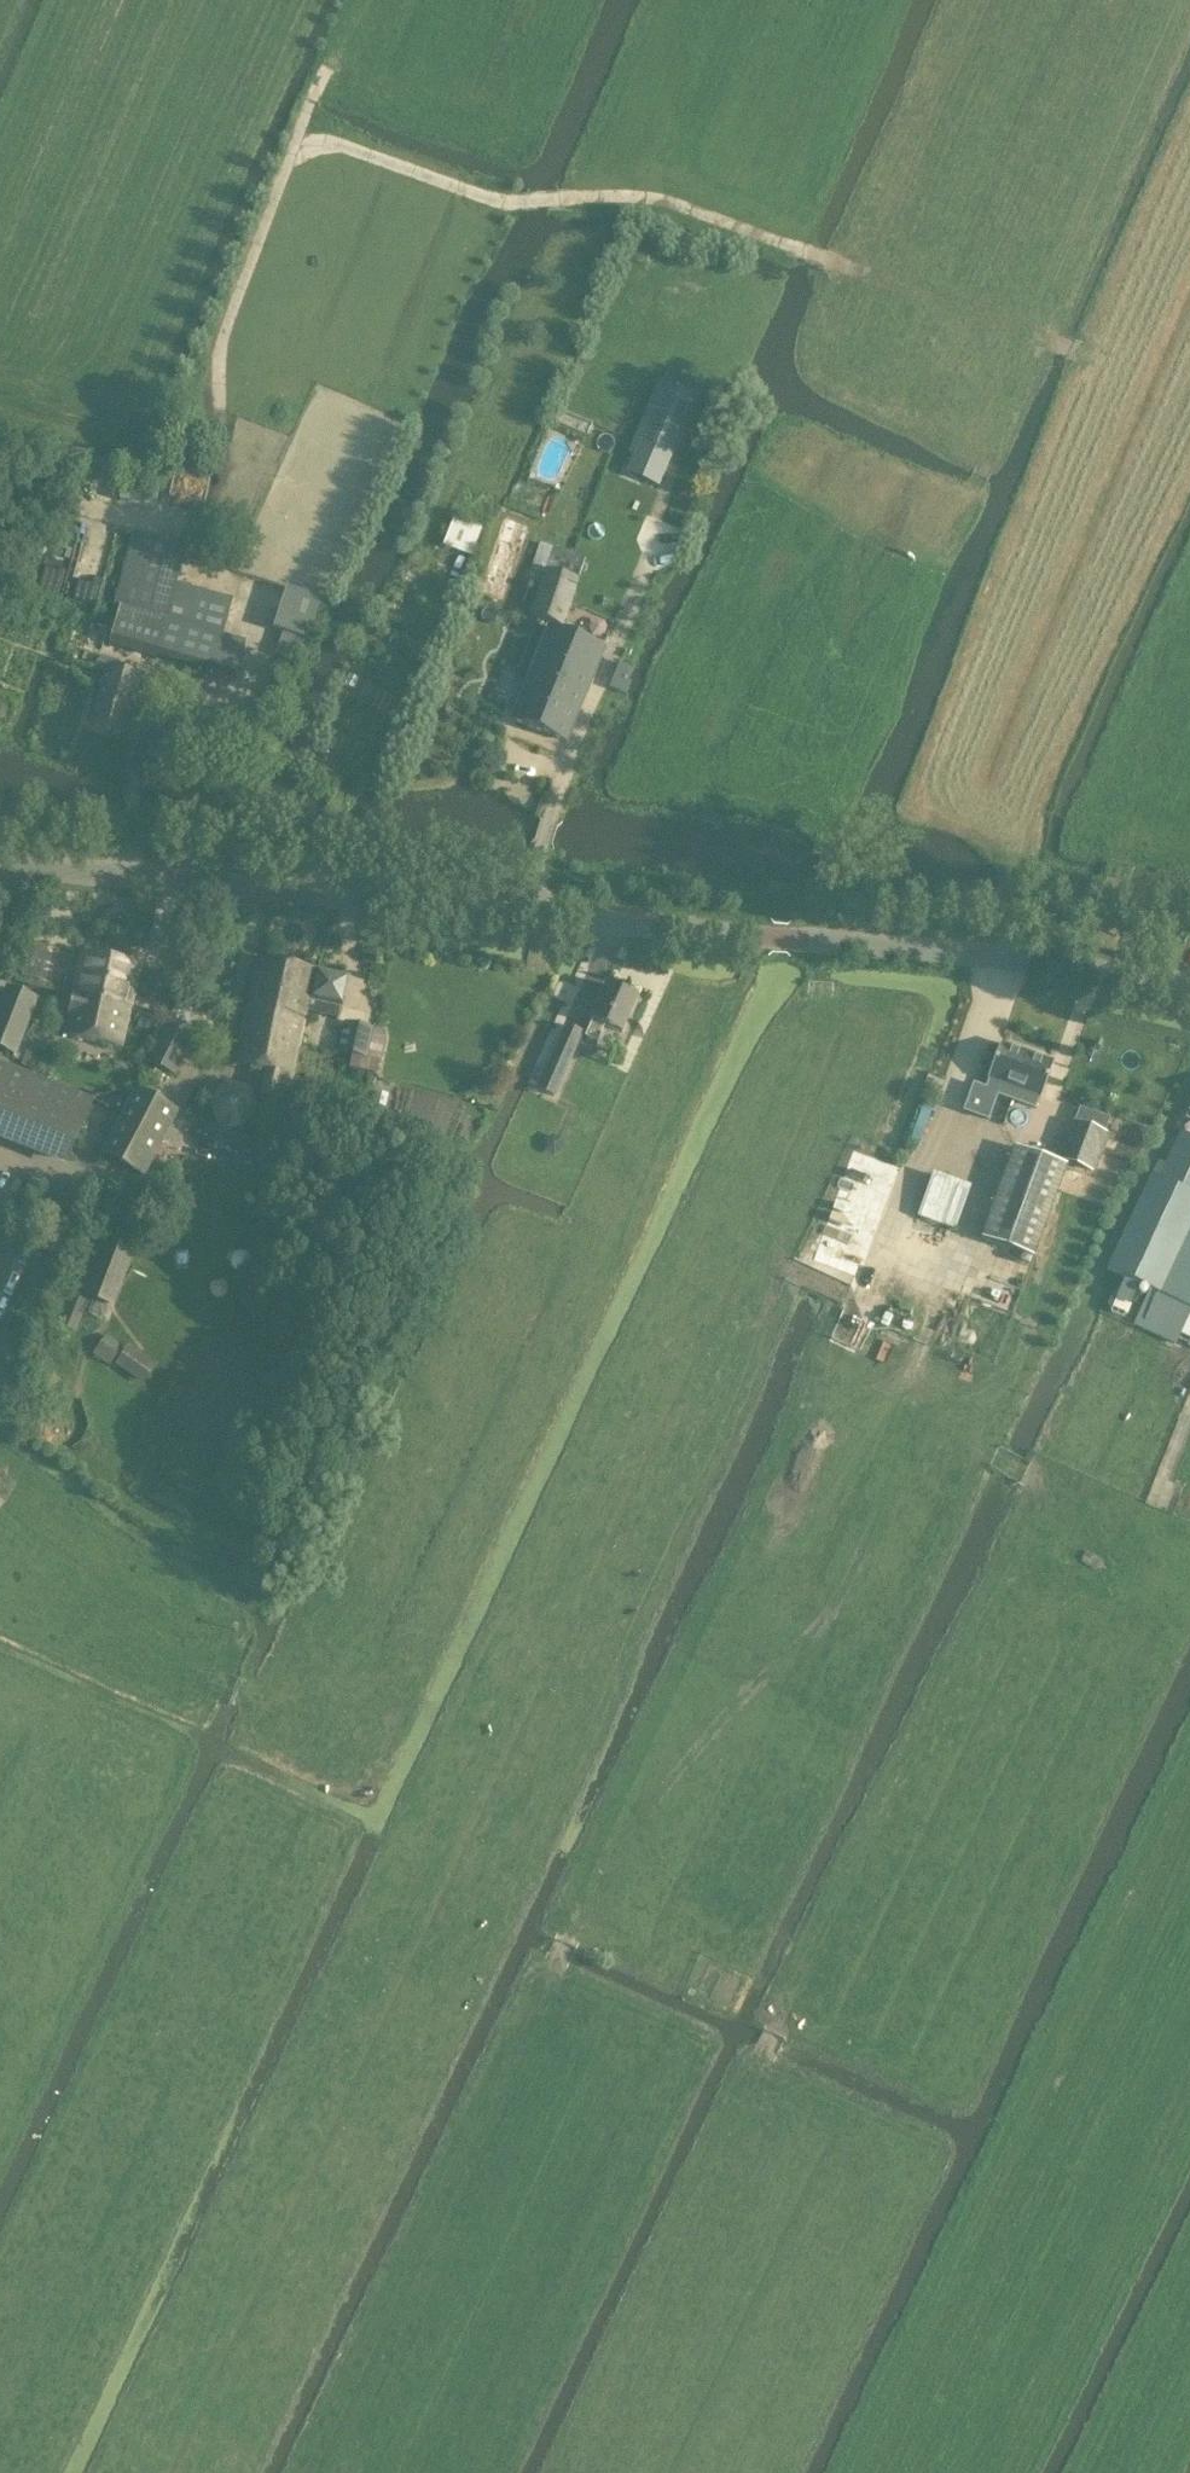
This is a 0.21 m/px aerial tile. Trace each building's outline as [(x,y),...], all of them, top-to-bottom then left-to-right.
[(664,472),(696,398),(663,385),(632,458),(626,473),(658,486),(664,472)] [(42,483),(46,465),(28,462),(24,480),(42,483)] [(504,600),(529,526),(505,518),(480,592),(504,600)] [(443,547),(469,558),(480,532),(454,521),(443,547)] [(120,608),(109,645),(156,658),(157,654),(236,676),(245,644),(223,637),(233,600),(176,584),(186,551),(134,536),(114,607),(120,608)] [(545,574),(531,616),(563,627),(586,559),(541,544),(532,569),(545,574)] [(308,642),(322,600),(287,589),(274,630),(283,633),(308,642)] [(75,618),(64,656),(74,659),(73,663),(96,670),(96,669),(106,672),(90,725),(126,736),(143,678),(117,670),(119,662),(100,656),(109,628),(75,618)] [(585,695),(604,649),(549,627),(530,673),(585,695)] [(283,633),(276,656),(301,664),(308,642),(283,633)] [(619,663),(608,689),(626,695),(631,682),(626,680),(631,668),(619,663)] [(567,742),(585,695),(530,673),(512,720),(567,742)] [(30,944),(23,976),(38,980),(46,947),(30,944)] [(121,1049),(140,966),(83,953),(64,1035),(121,1049)] [(306,1012),(314,972),(258,959),(241,1064),(268,1071),(262,1097),(286,1102),(286,1101),(291,1102),(292,1096),(288,1095),(306,1012)] [(145,972),(140,995),(168,1002),(174,979),(145,972)] [(314,972),(306,1012),(337,1019),(339,1008),(342,1008),(348,979),(314,972)] [(593,1021),(585,1038),(597,1043),(605,1026),(622,1033),(637,999),(606,985),(591,1020),(593,1021)] [(15,1055),(36,1000),(8,989),(0,1009),(0,1049),(15,1055)] [(345,1024),(338,1052),(352,1055),(349,1069),(376,1075),(379,1061),(367,1058),(373,1030),(345,1024)] [(554,1097),(570,1060),(582,1033),(568,1027),(539,1091),(554,1097)] [(171,1075),(189,1038),(170,1028),(145,1080),(156,1086),(163,1071),(171,1075)] [(974,1086),(964,1112),(988,1121),(997,1095),(1035,1109),(1039,1098),(1040,1099),(1040,1100),(1041,1100),(1054,1063),(1053,1063),(1001,1045),(1002,1044),(1001,1044),(987,1080),(988,1081),(988,1080),(990,1080),(986,1090),(974,1086)] [(71,1155),(94,1099),(0,1061),(0,1126),(71,1155)] [(474,1089),(486,1094),(491,1082),(483,1078),(477,1081),(474,1089)] [(219,1125),(243,1130),(259,1111),(251,1088),(228,1084),(212,1102),(219,1125)] [(144,1176),(177,1111),(139,1091),(105,1156),(144,1176)] [(924,1103),(911,1139),(913,1140),(920,1142),(933,1106),(927,1104),(924,1103)] [(1091,1171),(1098,1153),(1105,1133),(1075,1122),(1068,1142),(1061,1160),(1091,1171)] [(1181,1132),(1159,1180),(1151,1176),(1107,1271),(1125,1279),(1110,1313),(1122,1319),(1124,1315),(1126,1316),(1130,1307),(1129,1306),(1140,1287),(1189,1310),(1189,1136),(1181,1132)] [(982,1239),(1033,1257),(1066,1168),(1014,1149),(982,1239)] [(933,1175),(918,1215),(954,1229),(969,1189),(933,1175)] [(102,1205),(95,1217),(103,1222),(110,1210),(102,1205)] [(115,1309),(136,1251),(103,1239),(83,1297),(115,1309)] [(1180,1334),(1189,1338),(1189,1315),(1180,1334)] [(109,1366),(123,1348),(106,1335),(92,1354),(109,1366)] [(157,1366),(129,1345),(115,1364),(143,1385),(157,1366)]
